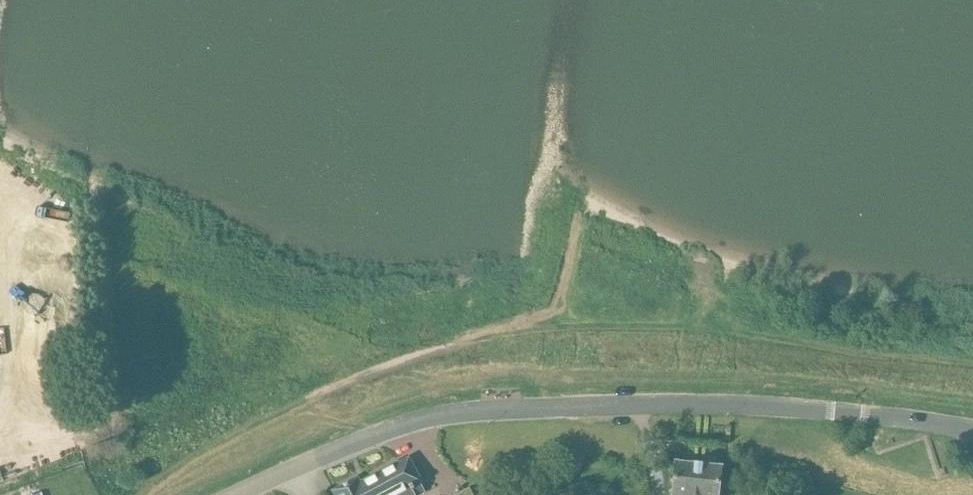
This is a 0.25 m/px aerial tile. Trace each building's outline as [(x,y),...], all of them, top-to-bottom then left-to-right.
[(335,494),(418,494),(423,492),(419,484),(410,488),(409,486),(397,464),(360,484),(357,479),(334,492),(335,494)] [(721,469),(675,464),(672,494),(719,494),(721,469)] [(817,491),(818,484),(809,482),(808,490),(817,491)]
